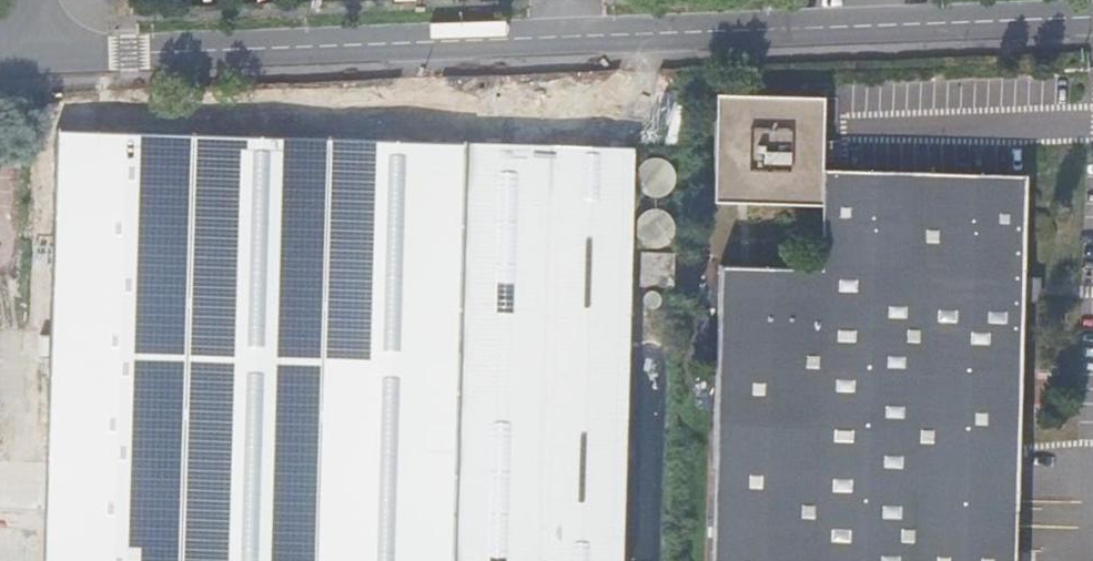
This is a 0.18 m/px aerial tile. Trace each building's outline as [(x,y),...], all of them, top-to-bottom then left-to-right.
[(717,100),(714,206),(818,209),(816,277),(718,274),(710,560),(1010,560),(1021,180),(819,174),(819,166),(820,145),(821,103),(717,100)] [(636,149),(378,140),(379,110),(275,107),(248,106),(229,105),(228,135),(59,129),(56,225),(56,242),(45,560),(622,560),(636,149)] [(827,166),(828,146),(820,145),(819,166),(827,166)] [(668,192),(668,183),(666,183),(667,159),(648,158),(646,191),(668,192)] [(56,242),(56,225),(47,225),(46,242),(56,242)]
